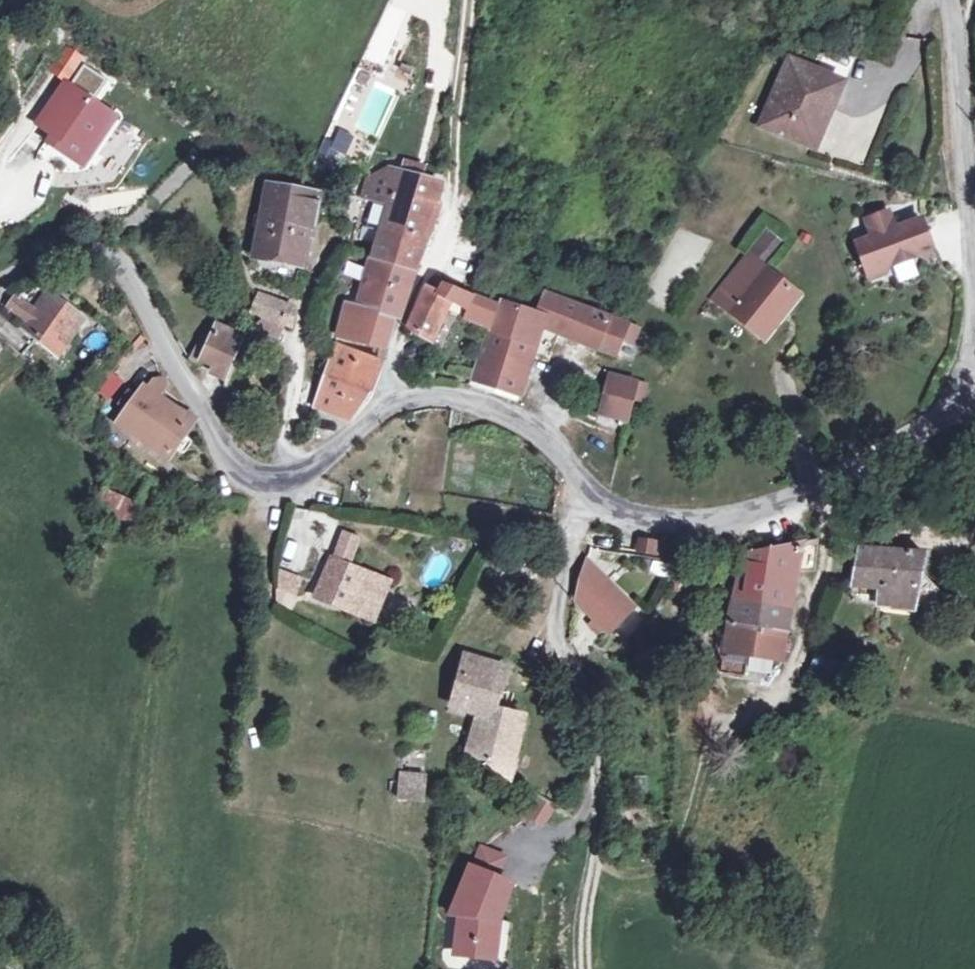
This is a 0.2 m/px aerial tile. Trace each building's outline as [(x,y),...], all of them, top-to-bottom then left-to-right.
[(393,59),(374,50),(366,69),(385,78),(393,59)] [(54,80),(71,76),(67,56),(49,59),(54,80)] [(762,127),(806,145),(822,106),(832,110),(843,83),(790,61),(762,127)] [(82,63),(71,81),(94,96),(106,78),(82,63)] [(45,140),(77,162),(110,114),(66,83),(37,124),(50,134),(45,140)] [(822,106),(806,145),(815,149),(832,110),(822,106)] [(110,114),(77,162),(84,167),(118,119),(110,114)] [(345,155),(353,134),(337,128),(329,149),(345,155)] [(411,164),(408,174),(426,179),(428,169),(411,164)] [(374,257),(419,269),(441,203),(439,202),(442,184),(426,179),(408,174),(392,169),(369,179),(365,194),(364,197),(389,205),(374,257)] [(271,186),(256,259),(301,268),(308,236),(313,237),(321,196),(271,186)] [(933,246),(924,218),(897,227),(891,210),(868,218),(874,235),(859,241),(871,277),(886,272),(891,262),(918,252),(928,257),(933,246)] [(470,232),(444,285),(478,299),(492,267),(498,253),(497,251),(470,232)] [(769,233),(751,255),(768,269),(786,247),(769,233)] [(753,288),(733,313),(767,339),(802,295),(768,269),(751,255),(736,274),(753,288)] [(415,279),(419,269),(374,257),(372,256),(359,304),(348,301),(339,337),(383,348),(392,316),(401,318),(415,279)] [(715,299),(733,313),(753,288),(736,274),(715,299)] [(478,299),(444,285),(440,293),(430,288),(421,303),(410,328),(433,341),(443,325),(449,313),(489,327),(492,328),(499,308),(477,301),(478,299)] [(60,356),(87,315),(50,291),(25,328),(60,356)] [(615,319),(610,317),(545,294),(538,313),(501,301),(499,308),(492,328),(473,385),(519,400),(543,329),(568,338),(577,342),(599,350),(617,357),(624,337),(634,341),(639,327),(615,319)] [(261,296),(253,314),(283,326),(291,308),(261,296)] [(283,326),(267,320),(255,343),(272,350),(283,326)] [(190,360),(189,362),(191,363),(202,368),(205,361),(217,366),(214,374),(228,380),(246,339),(218,328),(211,345),(199,342),(190,360)] [(317,407),(352,421),(371,395),(383,364),(337,346),(317,407)] [(599,414),(612,417),(629,421),(634,400),(638,383),(608,377),(599,414)] [(138,395),(129,410),(120,424),(171,460),(196,421),(162,397),(166,391),(162,379),(152,382),(148,388),(144,385),(138,395)] [(649,385),(638,383),(634,400),(644,403),(649,385)] [(118,404),(129,410),(138,395),(129,390),(118,404)] [(971,467),(961,478),(970,486),(974,481),(974,463),(971,467)] [(94,510),(128,524),(137,502),(104,488),(94,510)] [(638,538),(636,550),(655,553),(657,541),(638,538)] [(819,543),(805,545),(801,564),(816,567),(819,543)] [(801,564),(805,545),(745,555),(736,600),(793,608),(801,564)] [(882,590),(880,605),(916,611),(927,554),(861,549),(854,587),(882,590)] [(333,560),(318,598),(376,620),(390,582),(333,560)] [(580,602),(590,610),(611,633),(635,608),(605,579),(589,563),(583,581),(580,602)] [(278,572),(275,597),(299,600),(302,575),(278,572)] [(729,638),(726,649),(722,671),(744,674),(748,655),(783,661),(788,631),(781,630),(785,611),(792,612),(793,608),(736,600),(729,638)] [(788,631),(792,612),(785,611),(781,630),(788,631)] [(493,718),(496,708),(504,682),(508,668),(469,656),(457,707),(480,714),(493,718)] [(526,715),(496,708),(493,718),(480,714),(469,752),(513,777),(526,715)] [(403,755),(399,796),(424,798),(429,757),(403,755)] [(557,807),(542,797),(531,814),(545,824),(557,807)] [(479,852),(473,866),(498,877),(504,862),(479,852)] [(462,912),(457,953),(494,958),(499,930),(496,929),(498,921),(513,883),(498,877),(473,866),(454,911),(462,912)]
